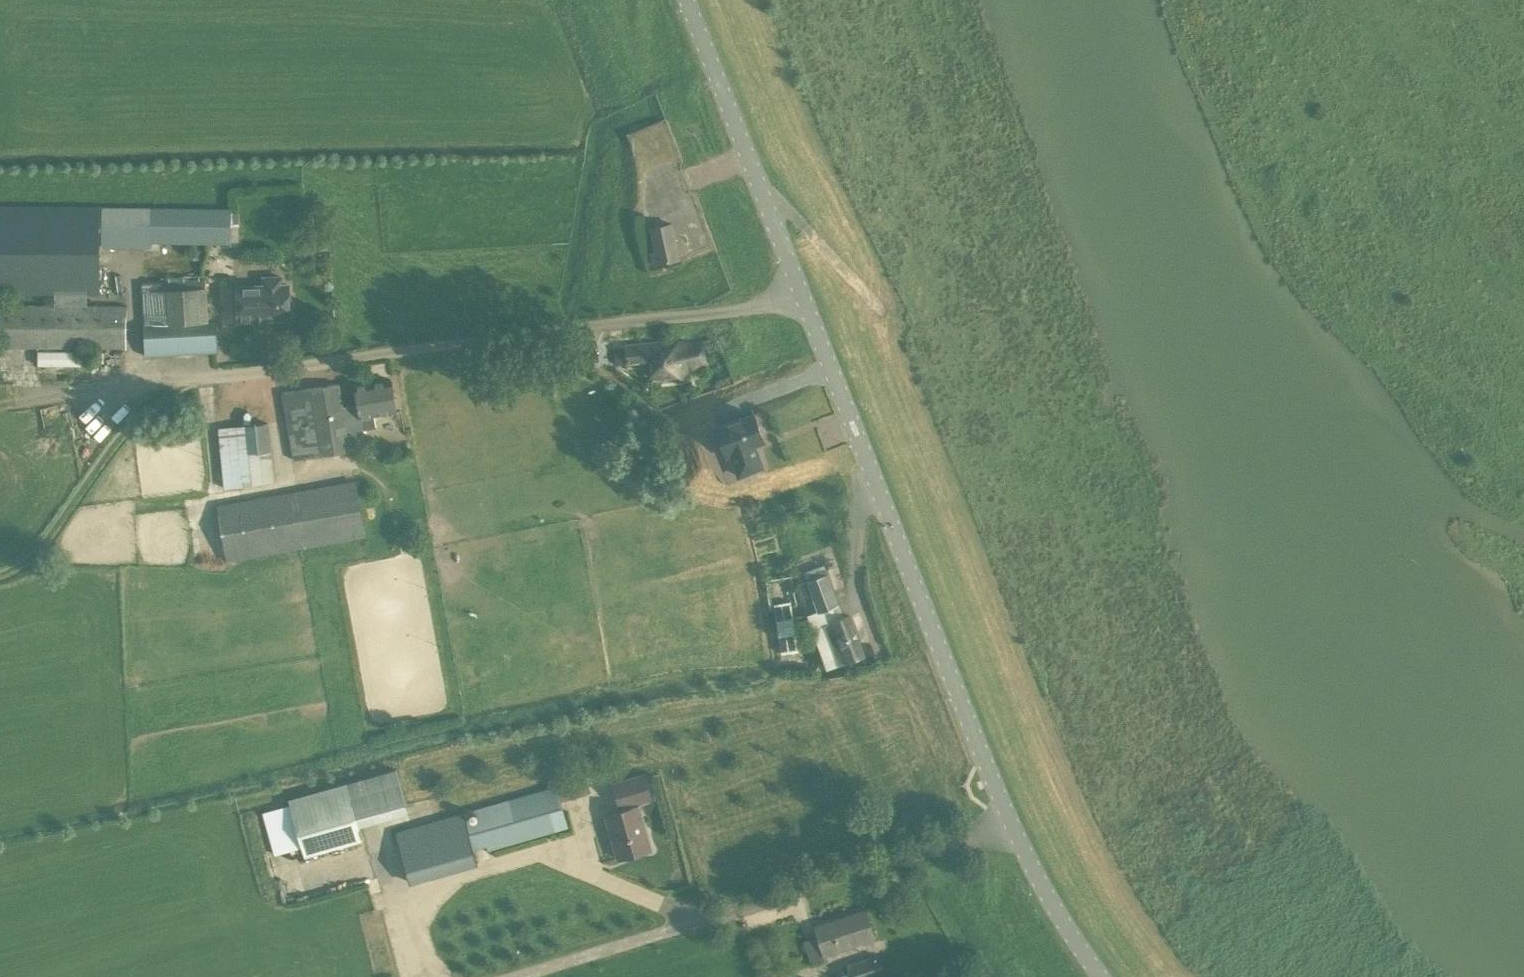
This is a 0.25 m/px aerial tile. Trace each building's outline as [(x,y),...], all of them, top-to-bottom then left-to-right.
[(126,349),(126,306),(87,305),(87,294),(98,294),(99,208),(0,207),(0,293),(54,294),(54,305),(0,305),(0,348),(126,349)] [(102,208),(102,246),(143,247),(143,242),(230,243),(231,210),(102,208)] [(233,213),(232,241),(239,241),(240,213),(233,213)] [(653,265),(680,260),(672,224),(651,229),(656,252),(650,253),(653,265)] [(288,295),(287,285),(281,285),(281,278),(262,278),(263,286),(237,287),(239,321),(289,319),(288,309),(291,307),(290,298),(288,295)] [(215,323),(206,324),(204,281),(141,284),(145,357),(217,353),(215,323)] [(627,349),(628,363),(653,362),(653,375),(677,373),(709,364),(702,340),(672,353),(671,351),(666,351),(666,346),(627,349)] [(81,364),(81,350),(38,350),(38,364),(81,364)] [(359,407),(342,410),(338,385),(283,393),(294,460),(349,452),(346,433),(376,428),(373,416),(396,412),(391,380),(355,386),(359,407)] [(755,445),(765,441),(754,414),(717,428),(727,456),(732,454),(740,475),(763,466),(758,452),(755,445)] [(218,429),(224,489),(274,485),(268,424),(218,429)] [(355,484),(217,508),(226,559),(365,535),(355,484)] [(819,611),(838,605),(828,574),(809,580),(819,611)] [(782,652),(798,651),(791,606),(776,609),(782,652)] [(840,664),(865,656),(850,616),(826,625),(840,664)] [(288,801),(304,858),(362,842),(355,819),(406,805),(396,770),(288,801)] [(622,811),(607,816),(619,859),(651,849),(638,803),(652,799),(645,776),(614,785),(622,811)] [(478,863),(470,837),(484,833),(489,850),(569,827),(557,786),(464,813),(397,833),(411,883),(478,863)] [(824,955),(875,939),(866,910),(815,926),(824,955)] [(837,976),(877,976),(884,975),(877,955),(847,965),(850,972),(837,976)]
